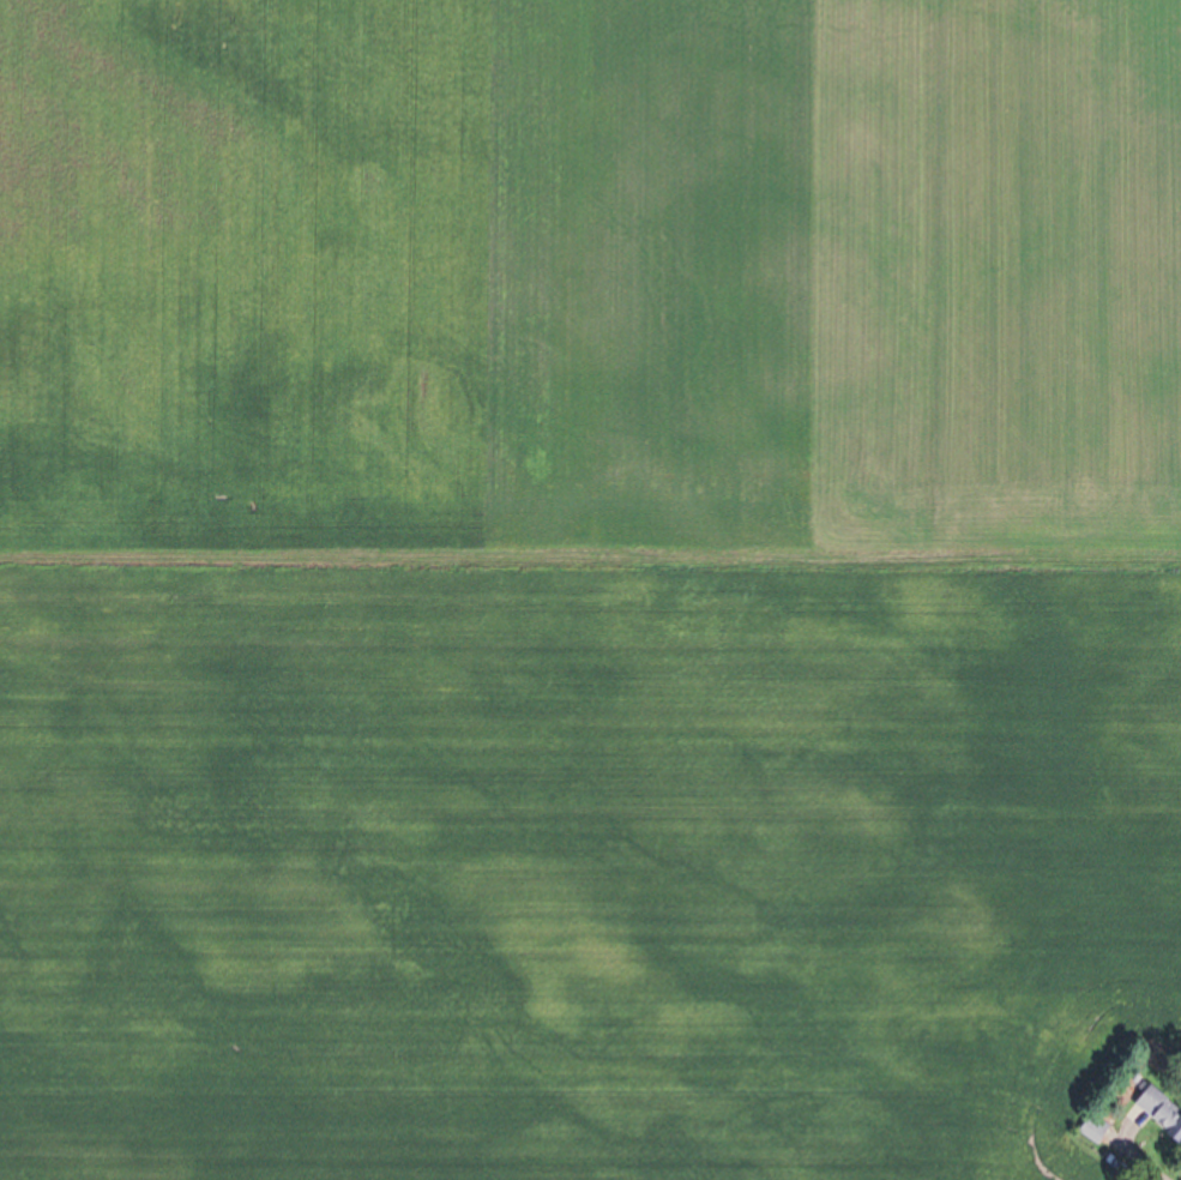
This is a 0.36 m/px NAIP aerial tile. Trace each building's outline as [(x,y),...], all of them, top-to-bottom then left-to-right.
[(1180,1141),(1180,1112),(1147,1085),(1130,1107),(1178,1146),(1180,1141)] [(1077,1131),(1093,1145),(1107,1129),(1091,1115),(1077,1131)]
